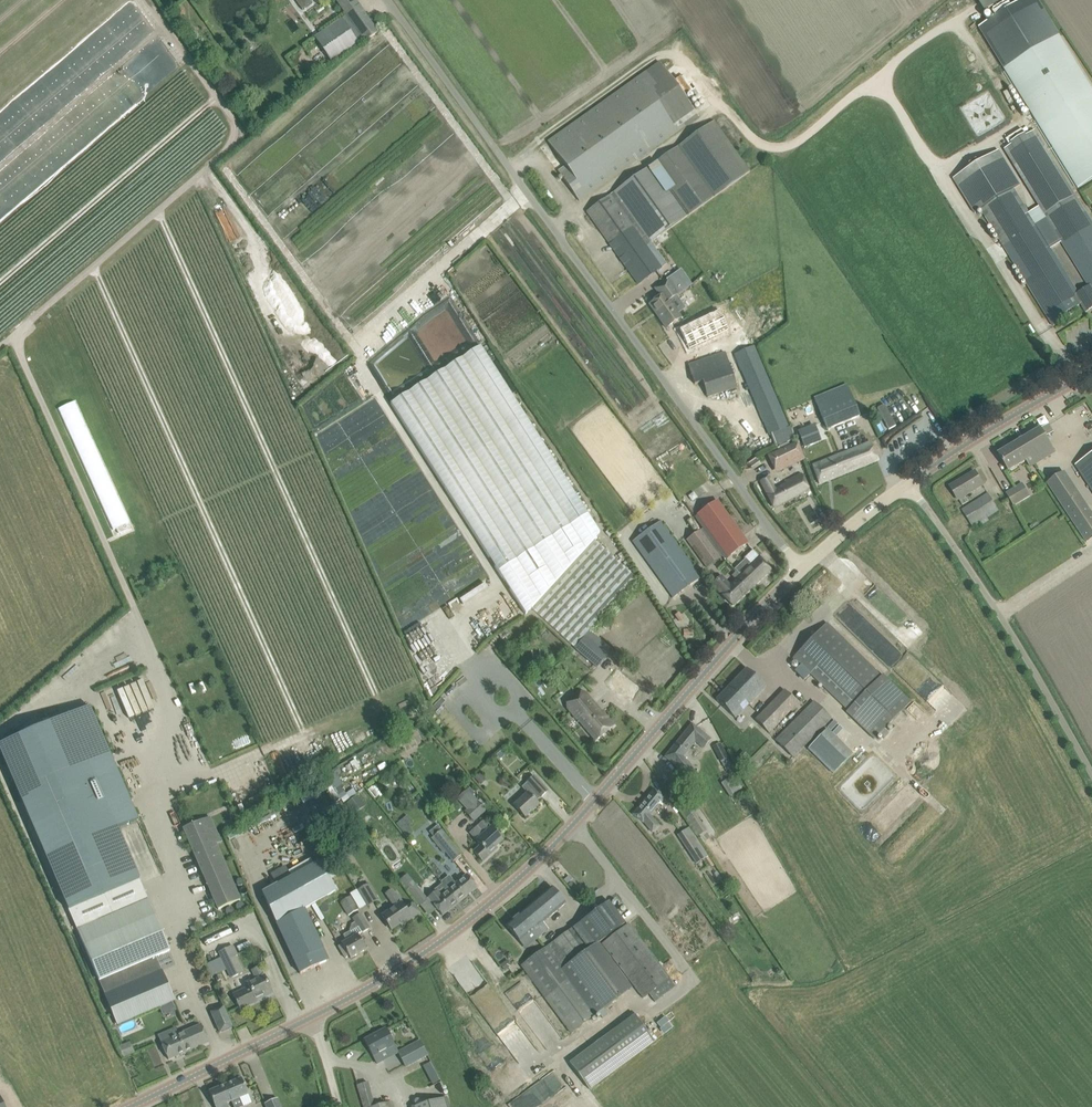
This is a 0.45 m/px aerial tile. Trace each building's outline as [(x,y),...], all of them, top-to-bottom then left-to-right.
[(305,9),(312,4),(310,1),(311,0),(298,0),(305,9)] [(332,62),(365,39),(366,41),(378,33),(355,0),(337,0),(347,15),(315,37),(332,62)] [(995,13),(1009,5),(1006,0),(977,0),(983,11),(991,6),(995,13)] [(1059,33),(1039,0),(1022,0),(978,27),(1003,67),(1078,188),(1091,179),(1091,87),(1059,33)] [(556,136),(547,142),(565,167),(558,172),(578,202),(587,195),(679,131),(699,115),(684,96),(695,88),(691,83),(690,84),(683,76),(674,82),(660,63),(647,72),(556,136)] [(662,258),(651,242),(750,171),(713,120),(586,212),(638,284),(661,268),(667,264),(662,258)] [(953,178),(974,213),(980,209),(1053,326),(1069,316),(1067,312),(1081,303),(1087,313),(1091,309),(1091,224),(1044,147),(1032,127),(1001,146),(1089,287),(1078,294),(1012,189),(1020,184),(999,150),(953,178)] [(999,242),(988,248),(996,262),(1007,256),(999,242)] [(667,280),(655,289),(660,297),(664,295),(668,301),(676,296),(691,285),(686,278),(683,280),(677,272),(666,280),(667,280)] [(660,297),(649,305),(666,328),(680,318),(677,314),(684,309),(676,296),(668,301),(664,295),(660,297)] [(698,342),(692,326),(679,330),(685,346),(695,343),(698,342)] [(531,608),(596,537),(600,533),(480,346),(391,403),(525,614),(531,608)] [(734,354),(769,436),(771,436),(775,446),(794,439),(789,427),(754,346),(734,354)] [(725,353),(688,365),(694,384),(702,382),(707,397),(717,394),(736,388),(725,353)] [(816,377),(820,386),(832,380),(828,372),(816,377)] [(834,383),(811,392),(827,430),(859,416),(847,384),(836,388),(834,383)] [(110,535),(130,527),(79,398),(59,406),(110,535)] [(358,450),(363,458),(375,455),(370,459),(371,464),(366,465),(381,489),(359,502),(357,502),(360,494),(351,491),(379,536),(412,515),(413,518),(418,515),(413,507),(440,501),(376,399),(354,413),(360,415),(370,409),(375,430),(388,422),(393,430),(387,447),(382,439),(370,446),(377,448),(370,453),(370,454),(358,450)] [(1053,432),(1049,424),(999,454),(1009,471),(1027,461),(1030,467),(1055,452),(1045,437),(1053,432)] [(807,428),(798,432),(804,448),(813,444),(807,428)] [(815,474),(819,484),(877,460),(870,442),(812,466),(815,474)] [(769,456),(776,473),(804,461),(796,444),(769,456)] [(1091,489),(1091,453),(1075,464),(1091,489)] [(950,486),(958,499),(982,484),(975,471),(950,486)] [(1086,542),(1091,538),(1091,515),(1064,472),(1047,483),(1086,542)] [(760,482),(773,507),(805,491),(798,476),(774,489),(774,487),(769,478),(760,482)] [(1016,487),(1006,493),(1013,506),(1024,500),(1016,487)] [(962,510),(972,527),(998,511),(987,494),(971,504),(962,510)] [(697,515),(728,557),(738,550),(747,543),(717,501),(708,507),(697,515)] [(666,588),(672,597),(700,577),(694,568),(660,523),(633,543),(666,588)] [(686,541),(706,568),(720,559),(699,531),(686,541)] [(596,537),(531,608),(574,647),(583,637),(636,579),(595,541),(597,538),(596,537)] [(451,599),(489,578),(476,555),(470,559),(468,556),(455,563),(458,568),(439,579),(445,590),(434,596),(437,600),(448,594),(451,599)] [(735,570),(735,571),(751,588),(770,569),(759,557),(751,565),(745,560),(735,570)] [(732,606),(751,588),(735,571),(731,575),(736,580),(729,586),(722,578),(714,585),(721,593),(732,606)] [(794,658),(848,710),(846,712),(874,739),(910,702),(882,675),(881,676),(827,624),(794,658)] [(597,667),(606,657),(583,637),(574,647),(597,667)] [(716,700),(724,708),(735,719),(743,711),(737,705),(743,699),(748,705),(766,687),(746,668),(716,700)] [(610,687),(626,699),(634,689),(618,676),(610,687)] [(124,692),(130,709),(138,706),(143,719),(162,712),(151,682),(124,692)] [(784,690),(755,720),(768,733),(798,703),(784,690)] [(565,704),(596,741),(615,725),(605,713),(604,714),(588,695),(581,701),(576,695),(565,704)] [(774,740),(792,758),(831,719),(813,701),(774,740)] [(80,936),(117,1025),(175,1001),(156,957),(170,951),(147,899),(117,828),(138,819),(89,706),(0,745),(0,751),(30,821),(77,930),(80,936)] [(692,724),(665,757),(676,765),(689,781),(698,774),(683,756),(695,742),(703,748),(710,739),(692,724)] [(805,747),(832,773),(851,754),(824,728),(805,747)] [(713,747),(726,771),(732,768),(719,743),(713,747)] [(495,754),(500,759),(507,753),(502,748),(495,754)] [(513,802),(515,804),(514,806),(525,817),(538,805),(534,801),(539,797),(540,798),(547,791),(534,776),(522,788),(527,793),(523,797),(521,795),(513,802)] [(738,787),(730,779),(724,785),(732,793),(738,787)] [(667,788),(699,836),(706,831),(675,782),(667,788)] [(474,793),(469,788),(457,799),(458,801),(466,810),(464,811),(473,822),(487,811),(473,795),(474,793)] [(644,822),(653,832),(660,826),(650,815),(664,798),(653,789),(632,814),(643,823),(644,822)] [(345,804),(354,814),(366,805),(357,794),(345,804)] [(217,844),(206,818),(183,828),(219,910),(241,900),(217,844)] [(472,851),(482,862),(497,848),(495,846),(501,840),(483,821),(469,833),(479,845),(472,851)] [(431,837),(444,854),(445,852),(453,862),(462,855),(441,830),(437,825),(429,831),(433,836),(431,837)] [(708,856),(689,827),(677,835),(696,864),(708,856)] [(275,922),(295,964),(300,974),(328,961),(304,909),(336,891),(318,862),(262,893),(276,922),(275,922)] [(455,883),(449,876),(441,882),(447,889),(446,890),(457,904),(477,887),(467,874),(455,883)] [(357,890),(366,906),(378,900),(368,884),(357,890)] [(446,890),(441,884),(434,890),(435,892),(428,898),(442,915),(457,904),(446,890)] [(409,891),(421,905),(427,900),(416,886),(409,891)] [(506,926),(519,942),(531,932),(536,939),(548,929),(543,922),(565,903),(552,887),(506,926)] [(385,921),(391,930),(419,911),(413,902),(404,908),(396,895),(389,900),(394,906),(381,916),(385,921)] [(340,903),(348,915),(358,909),(350,897),(340,903)] [(580,922),(521,966),(570,1033),(598,1013),(602,1018),(607,1014),(603,1008),(630,989),(596,944),(624,923),(608,901),(580,922)] [(361,913),(353,918),(355,922),(351,925),(349,931),(343,935),(346,941),(338,946),(345,958),(348,956),(350,958),(366,949),(357,935),(370,928),(361,913)] [(601,944),(643,998),(670,977),(628,923),(601,944)] [(231,947),(219,952),(231,978),(243,972),(231,947)] [(511,966),(506,960),(501,965),(505,970),(511,966)] [(247,984),(249,987),(233,994),(240,1009),(257,1001),(256,1000),(265,996),(264,993),(270,990),(259,967),(251,971),(256,980),(247,984)] [(548,1033),(554,1028),(521,981),(505,992),(512,1001),(516,998),(525,992),(536,1008),(535,1009),(540,1015),(537,1017),(548,1033)] [(508,1038),(509,1031),(519,1032),(521,1036),(525,1033),(532,1046),(539,1042),(525,1017),(531,1018),(529,1014),(523,1017),(520,1012),(513,1015),(520,1016),(519,1030),(497,991),(496,999),(487,998),(483,990),(482,1001),(475,1001),(481,1012),(480,1019),(484,1019),(502,1052),(509,1048),(514,1057),(520,1053),(511,1036),(508,1038)] [(232,1027),(226,1012),(223,1006),(208,1013),(217,1033),(232,1027)] [(570,1062),(589,1089),(654,1041),(634,1014),(570,1062)] [(667,1022),(663,1017),(656,1023),(660,1028),(667,1022)] [(650,1036),(654,1041),(661,1035),(672,1027),(668,1023),(650,1036)] [(160,1040),(168,1060),(209,1042),(201,1026),(178,1035),(177,1032),(160,1040)] [(364,1040),(373,1057),(394,1046),(385,1029),(364,1040)] [(398,1052),(406,1067),(427,1055),(419,1040),(398,1052)] [(129,1041),(117,1045),(121,1057),(133,1053),(129,1041)] [(436,1074),(429,1078),(433,1085),(440,1081),(436,1074)] [(248,1095),(241,1078),(225,1085),(231,1099),(230,1099),(233,1106),(242,1106),(239,1099),(248,1095)] [(225,1085),(209,1092),(215,1106),(228,1106),(225,1101),(230,1099),(231,1099),(225,1085)] [(447,1097),(412,1106),(450,1106),(447,1097)] [(267,1106),(281,1106),(278,1099),(265,1104),(267,1106)]
